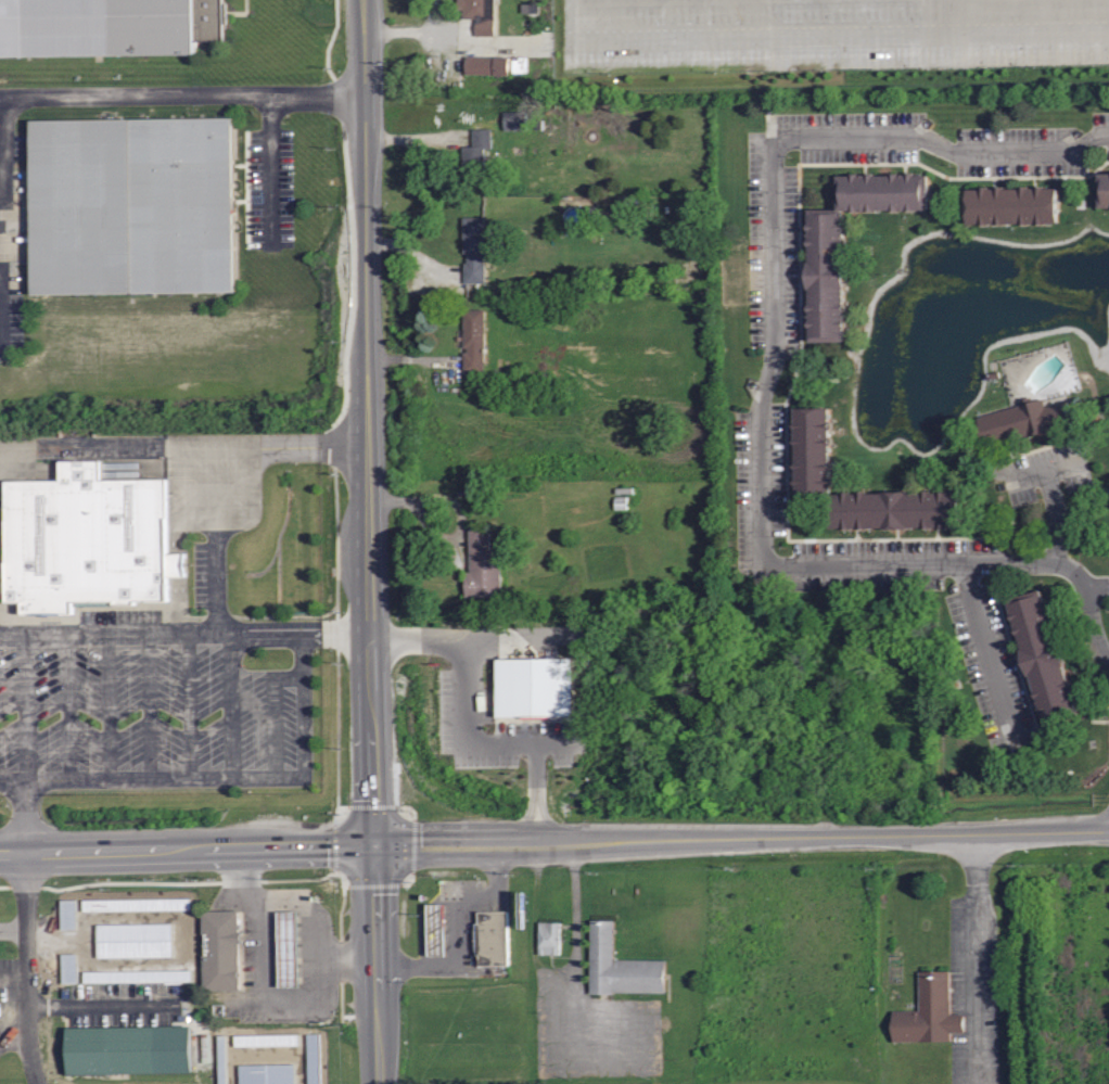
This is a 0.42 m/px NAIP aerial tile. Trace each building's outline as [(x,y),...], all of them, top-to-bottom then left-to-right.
[(202,49),(202,33),(229,33),(228,0),(0,0),(0,53),(202,49)] [(458,9),(457,0),(494,0),(494,35),(476,35),(475,17),(463,17),(463,9),(458,9)] [(470,76),(512,76),(512,57),(470,57),(470,76)] [(531,74),(530,58),(514,58),(515,75),(531,74)] [(529,113),(507,113),(507,132),(529,132),(529,113)] [(33,125),(35,297),(240,294),(238,123),(33,125)] [(464,178),(464,166),(463,166),(463,162),(461,163),(461,149),(463,149),(463,146),(473,146),(473,129),(490,129),(490,148),(484,148),(484,178),(464,178)] [(1099,174),(1108,173),(1108,207),(1099,207),(1099,174)] [(811,341),(811,289),(808,289),(808,262),(811,262),(810,209),(839,208),(839,175),(930,174),(930,209),(844,211),(844,260),(846,260),(846,289),(844,289),(845,341),(811,341)] [(969,224),(968,189),(1059,188),(1059,222),(969,224)] [(466,283),(466,263),(468,263),(468,252),(464,252),(464,218),(485,217),(485,252),(484,252),(484,263),(485,263),(485,283),(466,283)] [(485,373),(466,373),(466,353),(468,353),(468,347),(464,347),(466,309),(486,309),(485,373)] [(997,446),(985,449),(978,421),(1021,408),(1020,407),(1044,400),(1046,409),(1070,403),(1075,424),(1053,431),(1055,435),(1030,443),(1029,437),(997,446)] [(795,408),(830,407),(831,494),(883,494),(883,490),(909,490),(909,493),(961,492),(963,526),(909,527),(909,528),(883,528),(883,527),(831,527),(830,499),(796,500),(795,408)] [(60,461),(60,479),(5,480),(5,605),(23,605),(23,615),(76,615),(76,599),(119,599),(119,607),(138,607),(138,598),(168,597),(168,574),(189,574),(188,556),(170,556),(170,479),(105,479),(105,461),(60,461)] [(467,596),(467,572),(472,572),(472,526),(490,526),(492,550),(501,550),(501,596),(467,596)] [(1048,726),(1032,675),(1030,676),(1021,650),(1023,649),(1007,599),(1041,589),(1057,638),(1058,638),(1067,665),(1065,665),(1080,716),(1048,726)] [(575,716),(499,718),(498,660),(574,658),(575,716)] [(429,905),(430,956),(447,956),(446,905),(429,905)] [(204,910),(205,991),(244,991),(243,909),(204,910)] [(281,911),(283,987),(303,986),(301,911),(281,911)] [(480,966),(480,954),(477,954),(477,923),(480,923),(480,911),(508,911),(509,965),(480,966)] [(590,919),(590,995),(615,995),(615,986),(663,987),(663,965),(613,964),(614,920),(590,919)] [(920,970),(921,1012),(894,1012),(895,1042),(954,1042),(953,1033),(967,1033),(967,1015),(953,1015),(952,970),(920,970)] [(68,1026),(69,1073),(192,1071),(191,1025),(68,1026)]
